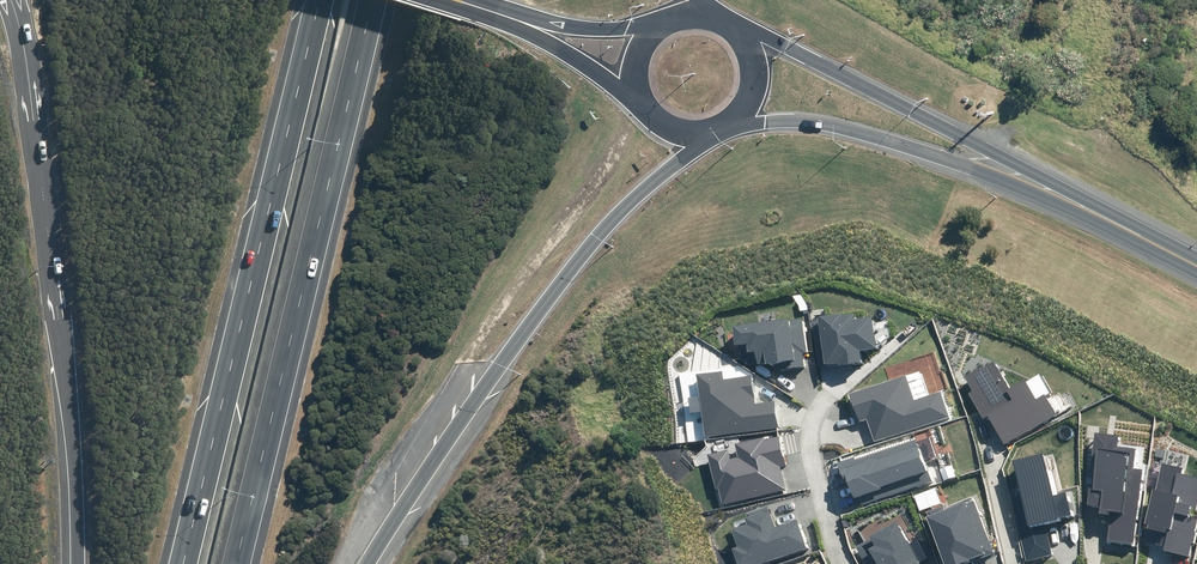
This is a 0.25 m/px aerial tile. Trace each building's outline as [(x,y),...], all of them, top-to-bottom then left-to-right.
[(859,350),(876,348),(871,317),(854,320),(853,314),(842,316),(842,312),(817,316),(824,364),(837,362),(838,365),(860,362),(859,350)] [(782,370),(804,367),(802,353),(806,352),(801,317),(732,327),(734,345),(746,343),(747,351),(752,350),(754,363),(765,361),(765,364),(780,362),(782,370)] [(987,416),(1004,444),(1055,413),(1044,394),(1037,399),(1025,379),(1008,388),(992,360),(963,376),(971,390),(967,392),(983,418),(987,416)] [(721,370),(696,374),(705,437),(779,428),(775,400),(755,403),(751,375),(722,379),(721,370)] [(875,442),(949,417),(940,391),(914,400),(906,375),(849,394),(858,422),(867,419),(875,442)] [(1107,541),(1133,544),(1142,469),(1132,468),(1134,448),(1116,446),(1118,435),(1094,432),(1091,457),(1095,458),(1091,488),(1089,487),(1087,504),(1101,506),(1100,514),(1110,515),(1107,541)] [(727,450),(707,454),(715,489),(719,488),(723,505),(786,489),(780,467),(786,465),(778,436),(763,440),(762,436),(733,443),(737,457),(729,459),(727,450)] [(861,505),(931,481),(916,439),(856,461),(854,456),(836,462),(842,481),(846,479),(853,499),(858,497),(861,505)] [(1026,561),(1053,555),(1045,522),(1071,516),(1065,492),(1051,495),(1041,453),(1013,460),(1023,502),(1012,505),(1026,561)] [(1188,556),(1192,543),(1195,544),(1196,535),(1196,532),(1196,526),(1196,517),(1196,516),(1196,511),(1196,478),(1181,474),(1183,469),(1162,463),(1155,489),(1152,489),(1143,524),(1148,525),(1144,541),(1164,545),(1163,550),(1188,556)] [(939,469),(944,481),(957,476),(952,465),(939,469)] [(944,563),(973,563),(975,563),(974,561),(994,553),(973,501),(966,504),(965,502),(943,510),(941,506),(927,511),(929,517),(926,518),(944,563)] [(732,549),(737,563),(759,563),(806,548),(796,520),(774,527),(767,506),(746,513),(747,517),(744,518),(746,524),(731,529),(737,547),(732,549)] [(894,522),(869,536),(870,538),(855,546),(865,563),(918,563),(894,522)]
